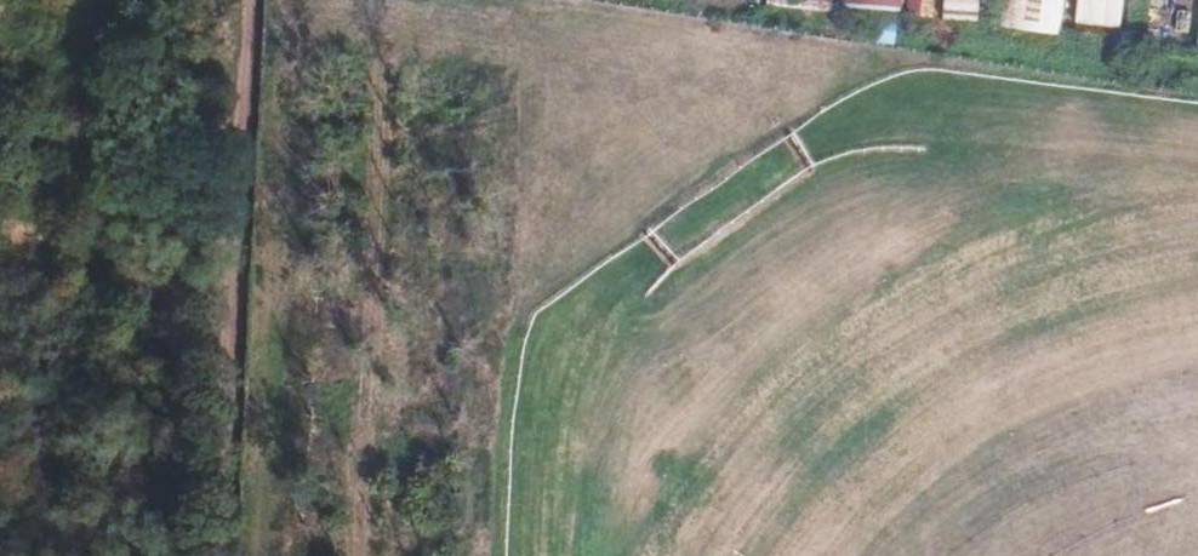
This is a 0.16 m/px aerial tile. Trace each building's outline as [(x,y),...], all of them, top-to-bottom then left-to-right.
[(841,2),(931,8),(932,0),(842,0),(841,2)] [(945,10),(975,13),(976,0),(946,0),(945,10)] [(999,17),(1056,21),(1057,0),(1000,0),(999,17)] [(1122,0),(1076,0),(1073,20),(1118,27),(1122,0)]
